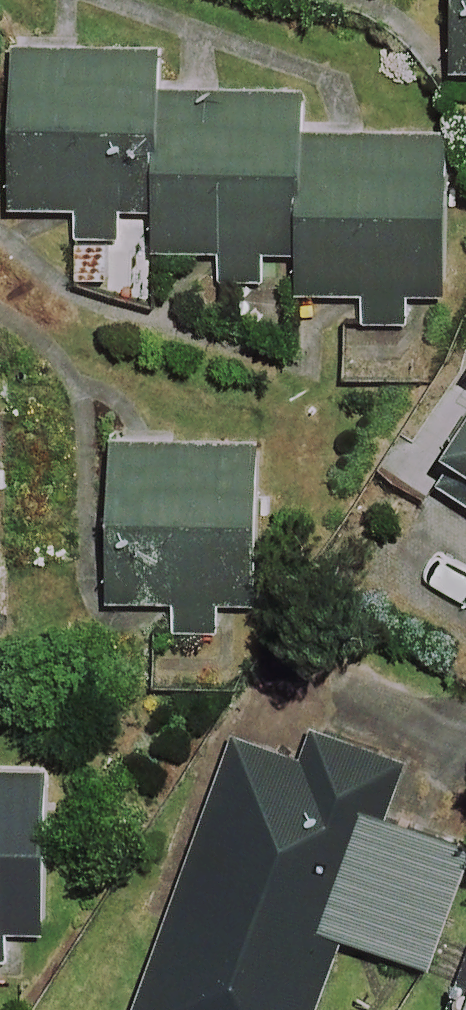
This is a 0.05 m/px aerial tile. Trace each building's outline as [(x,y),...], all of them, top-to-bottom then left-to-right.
[(453,75),(465,75),(465,0),(456,0),(453,75)] [(161,216),(162,92),(163,51),(17,48),(13,207),(83,209),(82,251),(123,252),(124,215),(161,216)] [(303,255),(306,135),(307,95),(162,92),(161,216),(160,252),(221,254),(220,283),(268,284),(268,255),(303,255)] [(306,135),(303,255),(307,255),(306,294),(361,295),(360,326),(416,327),(417,296),(445,297),(449,138),(306,135)] [(174,632),(217,634),(219,604),(243,606),(250,445),(119,440),(112,600),(175,603),(174,632)] [(455,492),(465,499),(465,475),(455,492)] [(226,756),(136,1009),(316,1009),(343,935),(429,966),(465,861),(465,842),(226,756)] [(6,961),(6,935),(50,936),(52,772),(0,771),(0,961),(6,961)]
